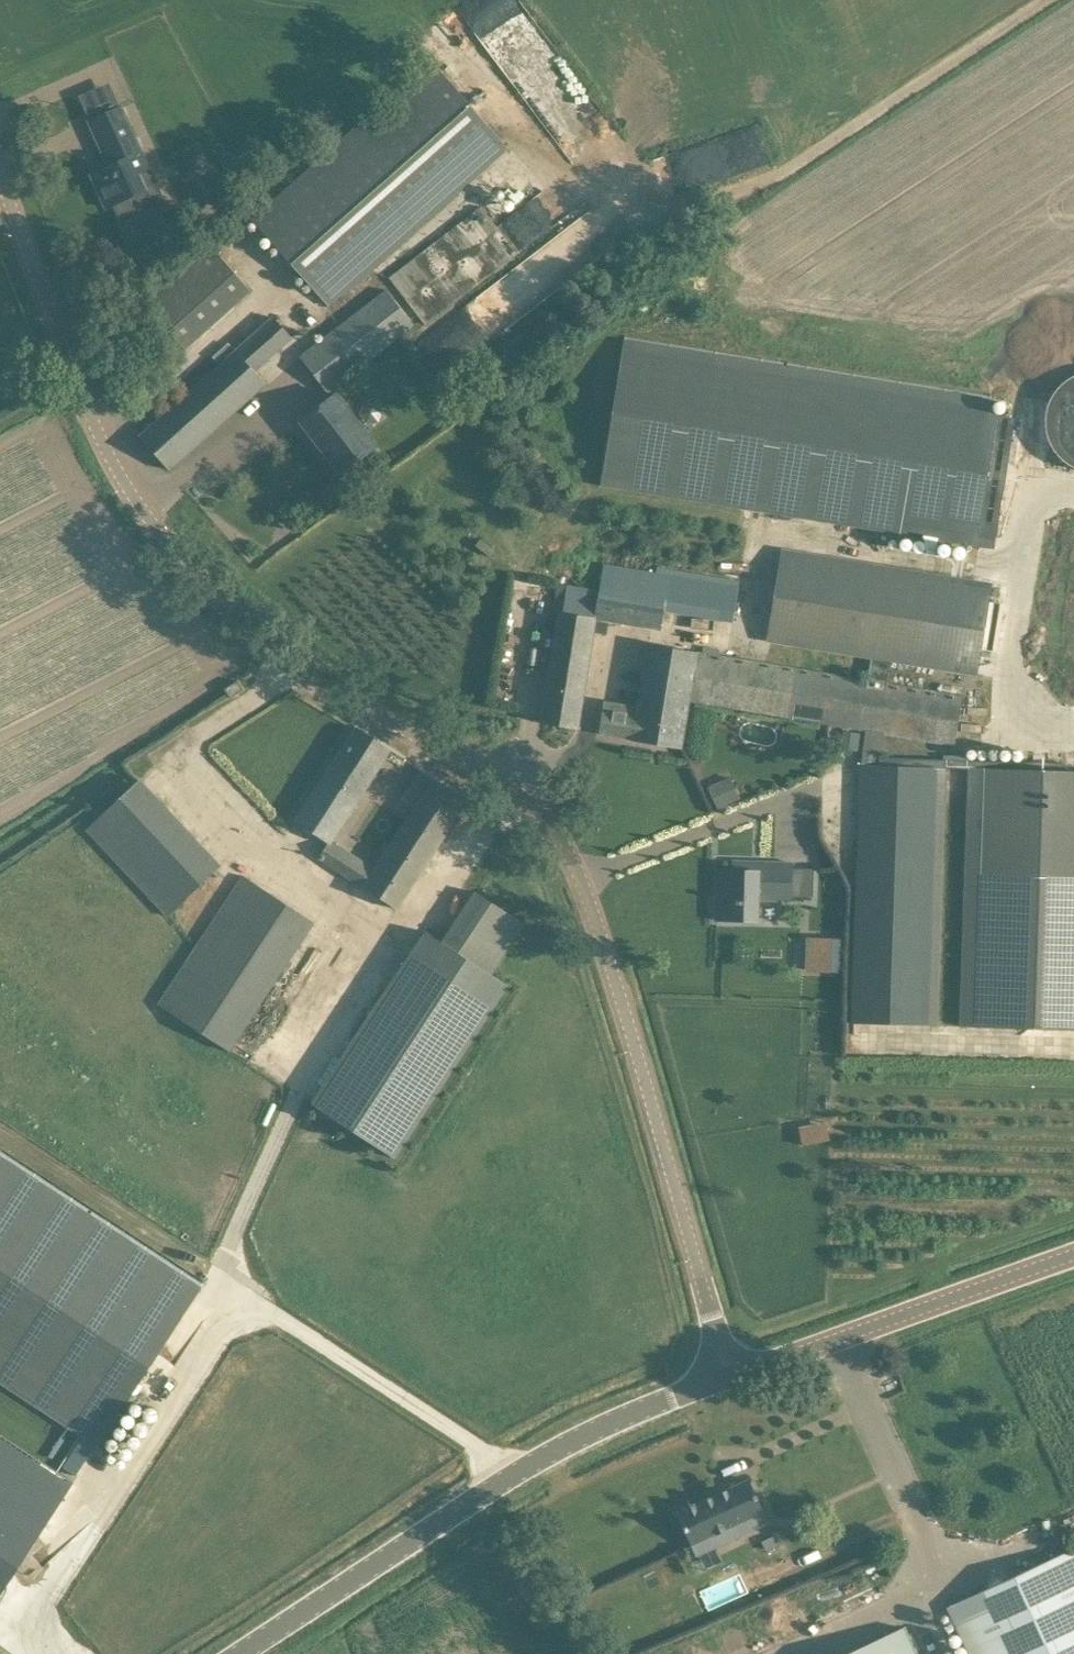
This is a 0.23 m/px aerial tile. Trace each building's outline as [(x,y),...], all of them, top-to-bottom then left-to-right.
[(430,62),(382,105),(253,219),(329,304),(506,147),(430,62)] [(121,106),(109,112),(89,121),(109,166),(91,174),(106,207),(113,205),(121,223),(167,202),(150,164),(147,166),(121,106)] [(219,208),(241,198),(231,176),(209,186),(219,208)] [(426,326),(518,255),(481,207),(389,278),(426,326)] [(183,348),(213,321),(248,289),(206,243),(143,300),(183,348)] [(327,392),(401,337),(415,327),(388,290),(300,356),(327,392)] [(274,315),(157,422),(140,436),(170,469),(186,455),(267,381),(255,368),(292,335),(274,315)] [(935,554),(937,538),(993,547),(1015,417),(989,413),(992,399),(654,344),(624,339),(600,485),(631,488),(923,535),(925,552),(935,554)] [(1046,458),(1073,462),(1073,371),(1057,369),(1046,458)] [(336,393),(318,407),(301,421),(342,473),(359,460),(377,445),(336,393)] [(603,711),(599,732),(634,737),(633,740),(681,748),(685,726),(689,701),(695,702),(790,718),(845,727),(866,731),(866,733),(884,736),(953,747),(962,695),(886,683),(889,662),(977,677),(977,674),(992,584),(992,582),(966,578),(963,578),(780,548),(774,591),(767,631),(765,642),(870,659),(867,682),(798,670),(727,658),(697,653),(651,645),(640,706),(638,717),(603,711)] [(558,611),(539,722),(544,723),(577,728),(579,728),(595,632),(597,621),(597,620),(609,622),(661,630),(664,613),(664,611),(733,622),(738,585),(656,572),(603,563),(600,579),(599,589),(567,584),(566,585),(562,612),(558,611)] [(225,688),(230,697),(231,698),(244,689),(238,680),(225,688)] [(357,727),(357,728),(345,746),(296,820),(328,842),(320,855),(397,907),(456,818),(468,799),(435,778),(375,870),(331,841),(391,749),(357,727)] [(859,734),(844,732),(842,746),(857,748),(859,734)] [(855,1023),(937,1025),(938,998),(944,802),(945,770),(945,767),(968,767),(968,771),(960,1026),(1073,1029),(1073,771),(1065,770),(1065,763),(967,760),(880,757),(884,736),(866,733),(861,765),(860,799),(862,799),(860,858),(860,866),(856,996),(855,1023)] [(728,774),(705,785),(716,808),(739,797),(728,774)] [(141,779),(87,828),(167,915),(221,865),(141,779)] [(796,862),(756,861),(734,860),(733,870),(717,869),(716,895),(724,895),(723,915),(716,915),(716,919),(761,920),(762,898),(795,899),(796,862)] [(314,923),(241,875),(157,1004),(230,1052),(314,923)] [(312,1103),(383,1150),(395,1157),(508,985),(492,974),(525,923),(476,891),(443,941),(426,930),(312,1103)] [(829,970),(830,939),(806,939),(805,969),(829,970)] [(83,1436),(63,1466),(77,1475),(96,1445),(98,1446),(202,1286),(0,1154),(0,1381),(83,1436)] [(74,1482),(0,1434),(0,1595),(74,1482)] [(692,1545),(711,1536),(716,1546),(769,1522),(764,1511),(749,1478),(677,1512),(692,1545)] [(773,1535),(759,1542),(773,1573),(787,1566),(773,1535)] [(947,1606),(969,1653),(1073,1653),(1073,1548),(947,1606)] [(843,1653),(919,1653),(906,1625),(843,1653)]
